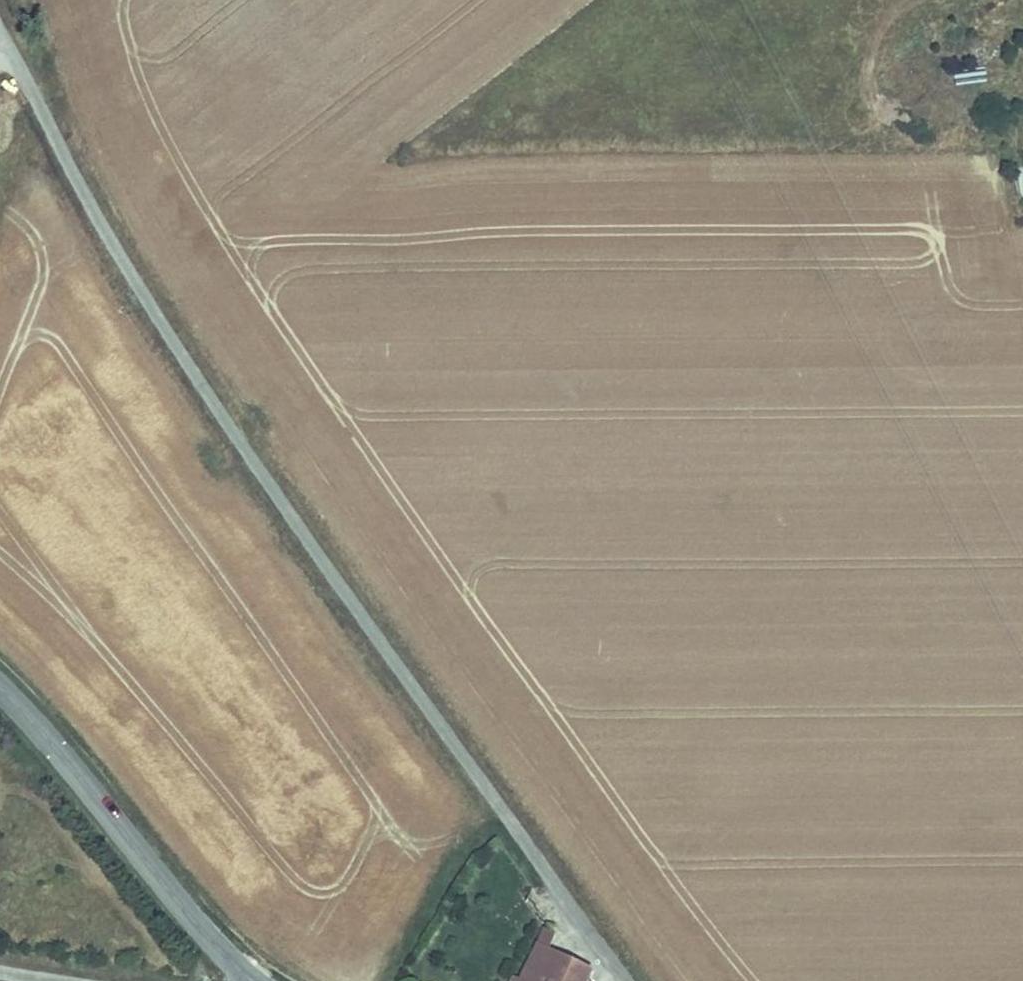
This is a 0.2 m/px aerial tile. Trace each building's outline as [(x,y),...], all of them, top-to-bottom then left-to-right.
[(516,980),(587,980),(595,965),(555,945),(559,933),(543,925),(516,980)]
